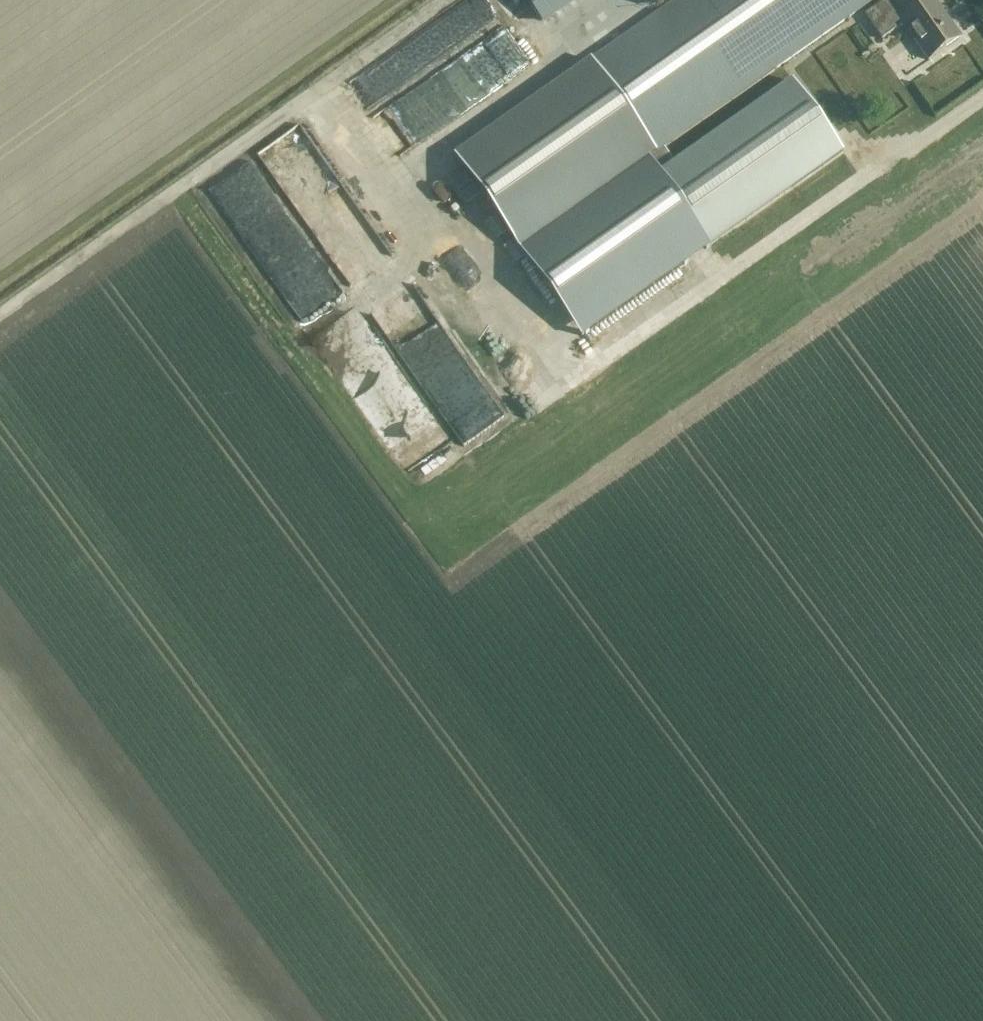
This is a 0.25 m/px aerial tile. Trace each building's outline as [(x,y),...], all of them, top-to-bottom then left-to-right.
[(521,247),(583,336),(688,262),(706,288),(601,362),(677,470),(937,286),(862,179),(723,277),(704,251),(843,153),(793,81),(676,163),(664,147),(873,0),(677,0),(456,155),(521,247)] [(542,20),(572,0),(528,0),(542,20)] [(881,3),(865,14),(882,39),(904,23),(916,40),(918,38),(931,57),(929,58),(929,59),(961,37),(950,21),(948,23),(932,0),(926,0),(902,17),(898,12),(900,11),(892,0),(879,0),(881,3)] [(901,77),(922,64),(905,37),(884,51),(901,77)] [(450,96),(387,138),(396,151),(467,102),(443,66),(434,72),(450,96)] [(458,446),(502,417),(489,397),(445,427),(458,446)]
